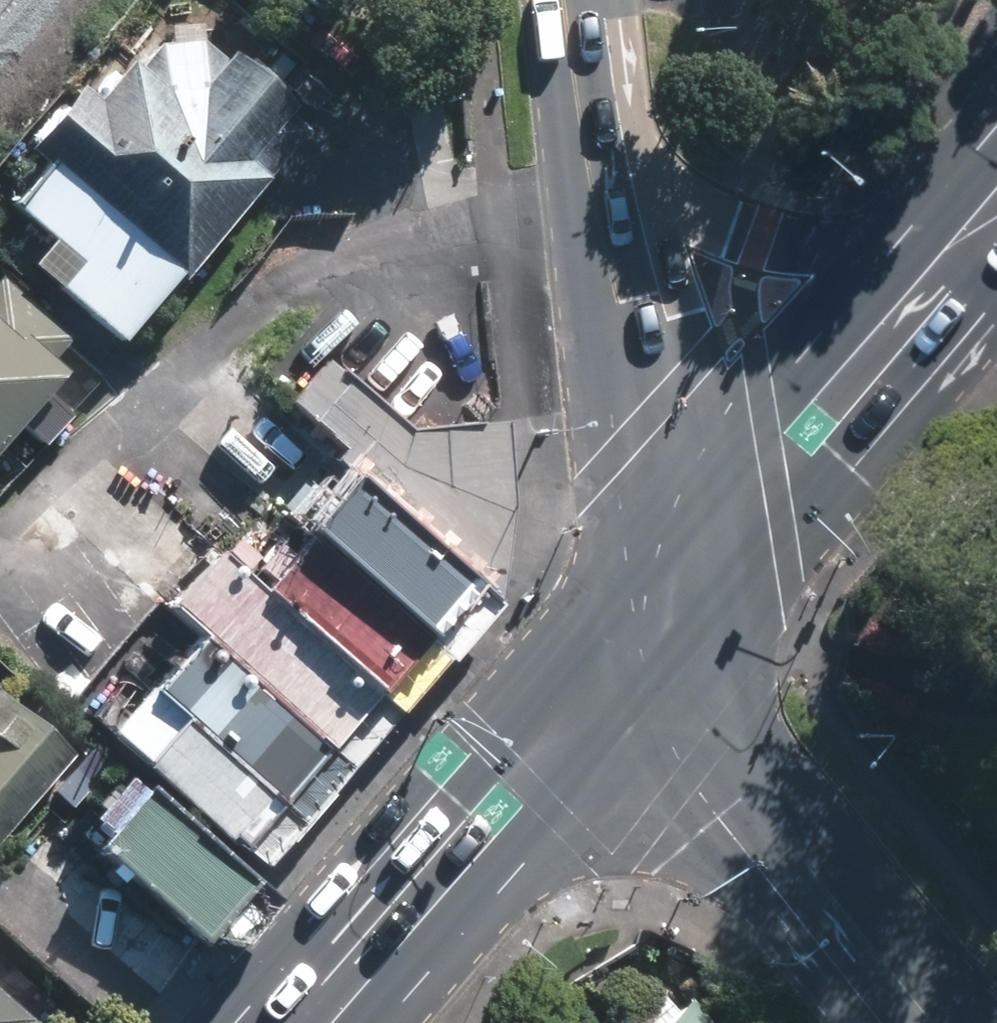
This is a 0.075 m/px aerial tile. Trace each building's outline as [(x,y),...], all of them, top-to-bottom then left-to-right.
[(28,148),(50,168),(15,207),(53,240),(33,262),(124,343),(312,134),(291,116),(296,110),(233,54),(229,59),(209,46),(202,25),(172,28),(172,44),(163,45),(148,61),(142,56),(101,102),(83,86),(28,148)] [(0,330),(0,454),(62,383),(0,330)] [(391,528),(454,578),(483,590),(492,424),(398,408),(328,341),(278,394),(346,449),(325,478),(391,528)] [(281,552),(400,646),(454,578),(325,478),(272,545),(281,552)] [(176,716),(289,808),(412,658),(400,646),(281,552),(259,578),(218,544),(160,615),(199,647),(156,699),(176,716)] [(69,747),(1,686),(0,687),(0,823),(69,747)] [(133,784),(235,867),(289,808),(176,716),(125,778),(133,784)] [(235,867),(133,784),(79,847),(179,931),(235,867)] [(0,962),(0,1022),(6,1022),(34,991),(0,962)] [(685,995),(649,1022),(708,1022),(685,995)] [(624,1015),(614,1022),(631,1022),(624,1015)]
